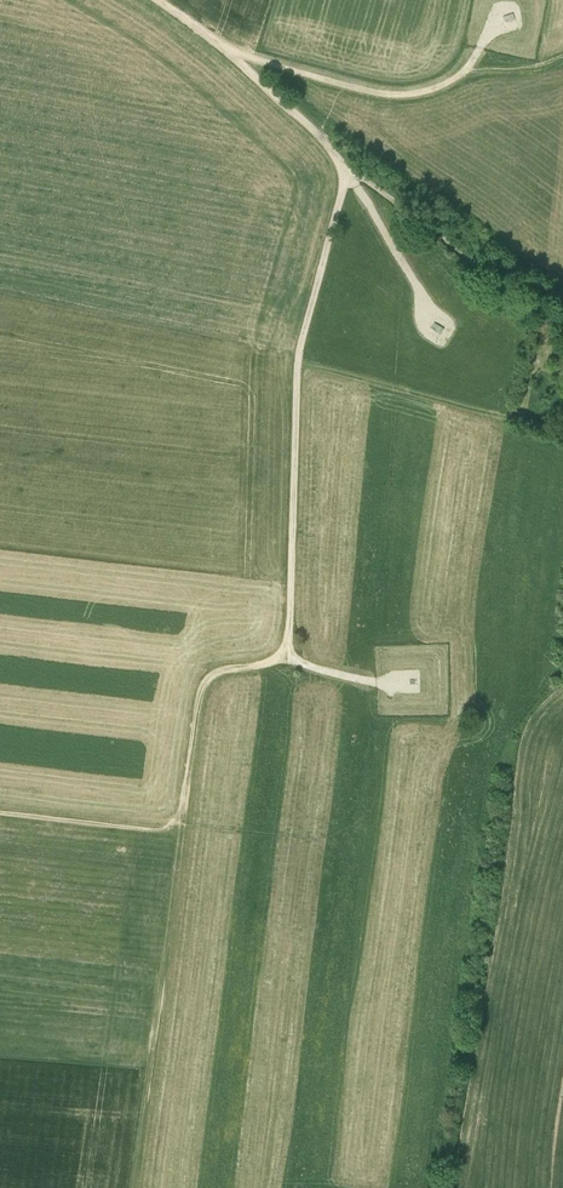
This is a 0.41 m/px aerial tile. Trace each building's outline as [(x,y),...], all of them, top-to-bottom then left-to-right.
[(513,12),(502,15),(504,22),(515,19),(513,12)] [(446,328),(435,321),(433,325),(437,327),(435,330),(442,335),(446,328)]
